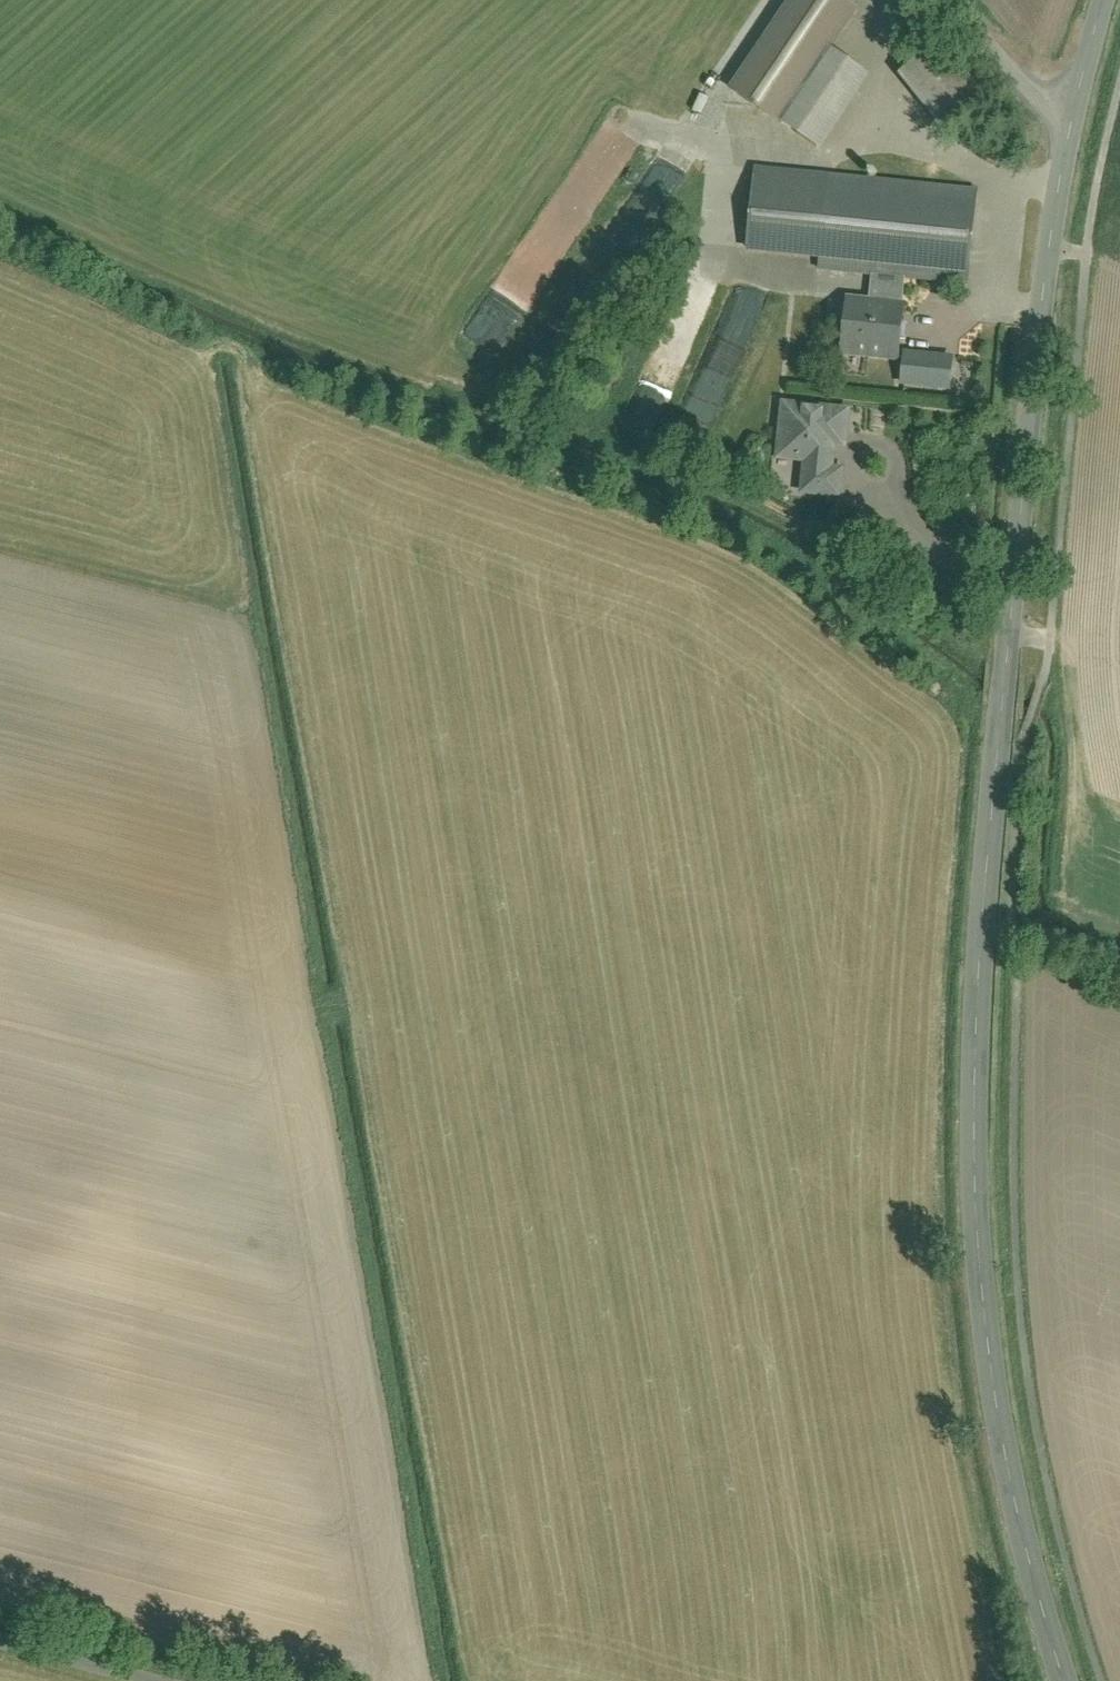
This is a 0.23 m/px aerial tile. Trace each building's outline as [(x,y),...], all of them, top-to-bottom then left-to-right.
[(851,0),(789,0),(729,89),(823,151),(875,73),(835,46),(861,7),(851,0)] [(910,71),(896,81),(939,136),(985,101),(942,46),(910,71)] [(969,281),(977,185),(757,166),(749,262),(869,272),(867,296),(846,294),(840,356),(898,361),(906,276),(969,281)] [(636,388),(670,403),(722,285),(689,270),(636,388)] [(955,352),(905,349),(903,386),(953,389),(955,352)] [(670,403),(636,388),(628,406),(662,421),(670,403)] [(844,493),(850,407),(778,402),(774,457),(805,459),(803,490),(844,493)]
